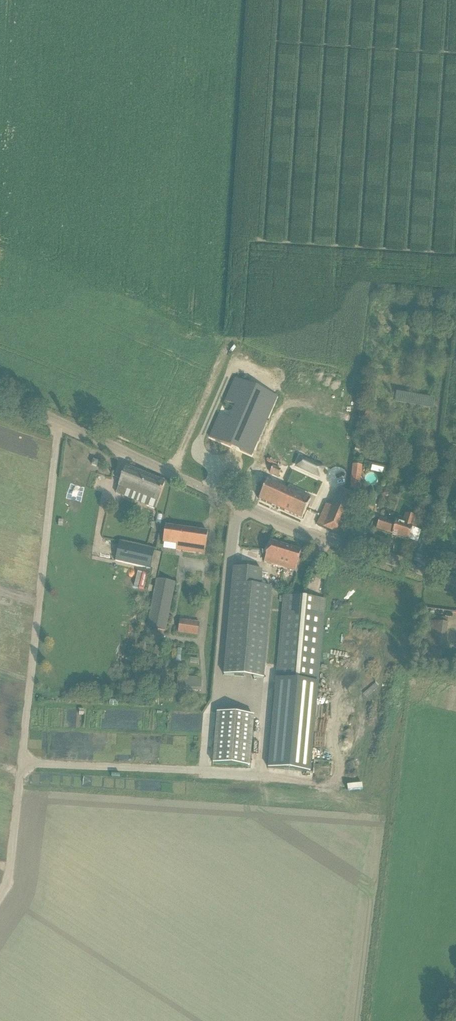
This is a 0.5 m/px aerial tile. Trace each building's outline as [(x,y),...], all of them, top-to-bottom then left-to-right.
[(219,415),(209,438),(231,447),(234,440),(244,444),(240,451),(251,456),(252,454),(277,398),(235,379),(225,402),(235,407),(229,420),(219,415)] [(358,419),(368,420),(369,411),(359,410),(358,419)] [(300,459),(297,467),(319,477),(323,469),(300,459)] [(360,490),(361,476),(362,465),(352,465),(350,489),(360,490)] [(154,508),(161,492),(165,483),(126,467),(115,493),(154,508)] [(273,467),(270,474),(278,477),(280,471),(273,467)] [(267,481),(259,500),(302,520),(310,500),(303,497),(301,502),(296,500),(298,495),(267,481)] [(421,488),(421,489),(418,494),(424,497),(427,491),(421,488)] [(326,505),(321,516),(317,526),(344,537),(347,528),(361,498),(359,498),(360,494),(350,490),(348,493),(339,489),(331,507),(326,505)] [(356,511),(371,516),(377,499),(363,493),(356,511)] [(408,541),(411,532),(412,529),(416,517),(405,514),(402,524),(396,523),(380,519),(376,530),(392,535),(392,536),(408,541)] [(204,554),(206,543),(208,533),(165,527),(163,543),(177,546),(177,550),(204,554)] [(421,532),(412,529),(411,532),(408,541),(417,544),(421,532)] [(150,579),(155,580),(161,553),(154,552),(154,550),(119,541),(115,562),(150,570),(150,569),(152,569),(150,579)] [(264,563),(295,573),(301,552),(270,542),(264,563)] [(233,568),(223,675),(264,679),(272,587),(261,586),(262,570),(233,568)] [(146,627),(166,631),(175,583),(156,580),(146,627)] [(310,773),(318,682),(324,618),(326,600),(280,596),(279,602),(283,603),(276,678),(267,769),(310,773)] [(180,619),(178,634),(197,637),(199,622),(180,619)] [(443,664),(446,635),(447,625),(427,623),(423,662),(443,664)] [(136,655),(146,658),(149,646),(139,643),(136,655)] [(155,647),(152,659),(161,662),(164,649),(155,647)] [(161,681),(161,680),(159,669),(146,672),(149,684),(161,681)] [(200,692),(200,683),(200,677),(177,676),(176,691),(200,692)] [(212,765),(250,768),(254,716),(216,713),(212,765)]
